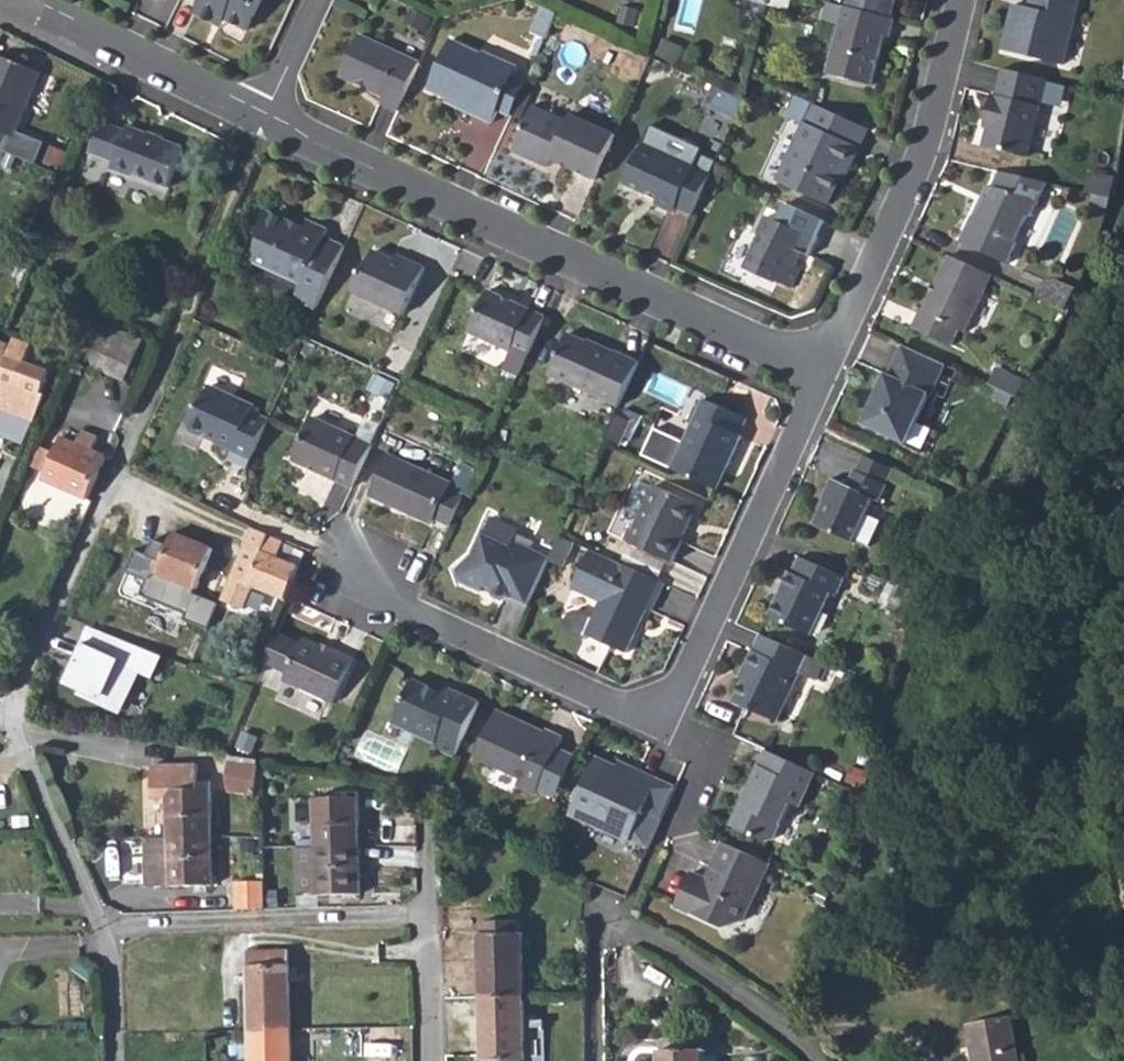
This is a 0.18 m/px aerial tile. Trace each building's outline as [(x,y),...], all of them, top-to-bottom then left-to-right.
[(207,4),(205,9),(232,23),(255,33),(271,0),(199,0),(207,4)] [(844,8),(890,20),(895,0),(846,0),(844,8)] [(1028,9),(1012,5),(1002,51),(1061,65),(1077,0),(1038,0),(1035,11),(1028,9)] [(1028,9),(1035,11),(1038,0),(1030,0),(1028,9)] [(821,21),(838,25),(842,8),(825,4),(821,21)] [(540,6),(529,34),(542,40),(555,13),(540,6)] [(431,17),(411,8),(405,21),(425,30),(431,17)] [(838,25),(833,45),(878,57),(882,38),(888,38),(892,20),(890,20),(844,8),(842,8),(838,25)] [(232,23),(205,9),(202,17),(230,30),(232,23)] [(380,100),(398,108),(419,61),(358,33),(339,73),(383,93),(380,100)] [(449,39),(428,89),(475,110),(474,114),(491,121),(497,109),(509,114),(523,82),(512,77),(516,65),(486,52),(480,53),(449,39)] [(878,57),(833,45),(826,75),(871,86),(878,57)] [(7,152),(14,135),(17,136),(44,71),(0,53),(0,149),(7,152)] [(989,97),(985,119),(989,120),(986,130),(982,147),(1027,157),(1040,102),(1059,106),(1065,84),(1000,70),(993,97),(989,97)] [(734,118),(742,100),(722,91),(714,109),(734,118)] [(865,128),(810,103),(792,96),(783,115),(801,123),(775,180),(826,203),(837,177),(834,175),(839,163),(843,165),(852,145),(856,147),(865,128)] [(553,160),(594,179),(615,134),(572,114),(568,122),(534,107),(514,151),(549,166),(553,160)] [(698,148),(713,153),(726,115),(711,110),(698,148)] [(98,125),(87,157),(111,166),(108,173),(130,182),(131,179),(165,192),(180,153),(163,147),(160,139),(149,135),(143,139),(124,131),(122,134),(98,125)] [(675,206),(690,214),(709,172),(641,142),(622,183),(657,199),(655,204),(672,212),(675,206)] [(834,175),(837,177),(843,179),(856,147),(852,145),(843,165),(839,163),(834,175)] [(982,207),(978,205),(972,219),(969,218),(958,243),(1004,264),(1014,243),(1011,242),(1022,218),(1029,216),(1044,184),(992,171),(987,187),(989,188),(985,198),(982,207)] [(1087,177),(1083,193),(1103,198),(1107,182),(1087,177)] [(760,234),(745,265),(776,280),(778,278),(792,285),(800,265),(796,263),(801,250),(810,253),(824,221),(783,203),(774,218),(766,214),(757,232),(760,234)] [(300,301),(315,308),(343,246),(322,237),(325,230),(302,220),(300,227),(287,222),(287,220),(264,211),(256,230),(259,240),(250,260),(301,284),(296,293),(300,301)] [(359,270),(350,290),(401,313),(422,267),(405,259),(402,264),(373,250),(363,272),(359,270)] [(992,276),(948,256),(921,314),(919,313),(912,329),(952,347),(959,332),(966,334),(992,276)] [(1036,296),(1063,308),(1071,291),(1043,278),(1036,296)] [(486,290),(467,331),(509,351),(501,369),(516,376),(543,315),(486,290)] [(101,325),(90,352),(102,356),(96,371),(123,382),(141,342),(101,325)] [(549,373),(618,405),(639,359),(616,349),(614,353),(568,331),(549,373)] [(34,424),(41,406),(44,399),(38,397),(46,376),(22,366),(28,348),(10,341),(2,364),(0,363),(0,411),(34,424)] [(943,364),(900,344),(886,373),(883,372),(859,422),(904,443),(927,394),(929,394),(943,364)] [(992,386),(1017,398),(1025,380),(1000,368),(992,386)] [(244,468),(246,465),(266,422),(248,415),(250,407),(209,389),(202,407),(195,410),(187,428),(191,433),(201,438),(207,436),(215,440),(214,443),(230,450),(227,460),(244,468)] [(640,455),(670,468),(712,487),(722,466),(723,467),(738,436),(736,434),(743,418),(702,399),(682,441),(652,428),(640,455)] [(603,438),(618,445),(630,420),(614,413),(603,438)] [(292,459),(352,486),(370,445),(310,417),(292,459)] [(39,448),(31,468),(43,473),(40,481),(86,501),(104,459),(91,452),(96,439),(80,433),(75,444),(59,437),(51,454),(39,448)] [(435,518),(449,524),(463,495),(448,488),(450,483),(388,455),(369,495),(432,523),(435,518)] [(861,455),(854,471),(883,485),(891,468),(861,455)] [(823,503),(813,525),(851,543),(871,501),(876,503),(884,485),(883,485),(854,471),(853,471),(846,486),(831,480),(821,501),(823,503)] [(654,485),(629,541),(671,560),(696,505),(654,485)] [(513,597),(528,604),(548,560),(549,557),(532,549),(534,542),(517,534),(519,529),(490,517),(473,556),(456,569),(461,581),(482,591),(483,589),(485,584),(492,587),(494,594),(495,596),(502,600),(513,597)] [(243,545),(220,601),(241,610),(252,587),(282,600),(303,552),(281,543),(282,541),(251,528),(249,530),(243,545)] [(173,535),(158,573),(214,596),(230,558),(173,535)] [(549,557),(548,560),(562,565),(572,541),(559,535),(549,557)] [(587,633),(627,651),(635,634),(634,629),(638,619),(641,621),(647,609),(652,611),(664,582),(589,548),(571,587),(599,600),(592,616),(577,609),(570,611),(562,628),(585,638),(587,633)] [(779,601),(776,599),(768,616),(810,635),(829,592),(835,595),(843,578),(799,557),(791,573),(788,572),(780,590),(783,591),(779,601)] [(907,610),(911,591),(893,583),(885,600),(907,610)] [(485,584),(483,589),(494,594),(492,587),(485,584)] [(162,657),(88,628),(65,687),(121,709),(136,672),(153,679),(162,657)] [(748,669),(743,680),(734,701),(775,720),(796,673),(814,680),(815,678),(821,681),(828,665),(760,634),(744,668),(748,669)] [(301,637),(283,679),(332,701),(352,656),(330,646),(329,649),(301,637)] [(203,638),(200,645),(206,647),(209,641),(203,638)] [(744,668),(739,679),(743,680),(748,669),(744,668)] [(432,745),(454,755),(478,702),(445,687),(442,692),(410,678),(391,722),(415,733),(421,730),(435,737),(432,745)] [(495,710),(474,756),(519,777),(516,784),(535,793),(560,737),(543,729),(541,731),(495,710)] [(537,789),(556,797),(574,757),(555,748),(537,789)] [(765,750),(758,766),(782,777),(789,761),(765,750)] [(631,775),(614,767),(594,758),(570,813),(647,848),(660,818),(643,811),(657,781),(634,771),(631,775)] [(782,777),(758,766),(747,791),(748,794),(744,804),(741,803),(731,826),(764,842),(772,840),(789,803),(800,808),(815,773),(789,761),(782,777)] [(615,763),(614,767),(631,775),(634,771),(615,763)] [(254,796),(259,768),(229,764),(226,781),(228,792),(254,796)] [(643,811),(660,818),(674,789),(657,781),(643,811)] [(167,790),(167,839),(212,838),(211,790),(167,790)] [(157,833),(166,833),(166,797),(157,797),(157,833)] [(313,799),(314,849),(359,848),(358,798),(313,799)] [(212,838),(167,839),(146,839),(147,888),(213,887),(212,838)] [(768,863),(723,841),(705,878),(690,872),(675,904),(722,926),(741,919),(768,863)] [(314,849),(296,849),(297,893),(314,892),(315,897),(359,896),(359,848),(314,849)] [(236,882),(236,910),(264,910),(264,882),(236,882)] [(478,935),(479,999),(524,998),(523,934),(516,934),(516,922),(485,922),(485,935),(478,935)] [(249,952),(250,1031),(291,1030),(290,953),(249,952)] [(479,999),(482,1060),(526,1060),(524,998),(479,999)] [(965,1016),(970,1060),(1013,1060),(1008,1011),(965,1016)] [(250,1031),(251,1060),(292,1060),(291,1030),(250,1031)] [(659,1060),(704,1060),(704,1051),(659,1051),(659,1060)]
